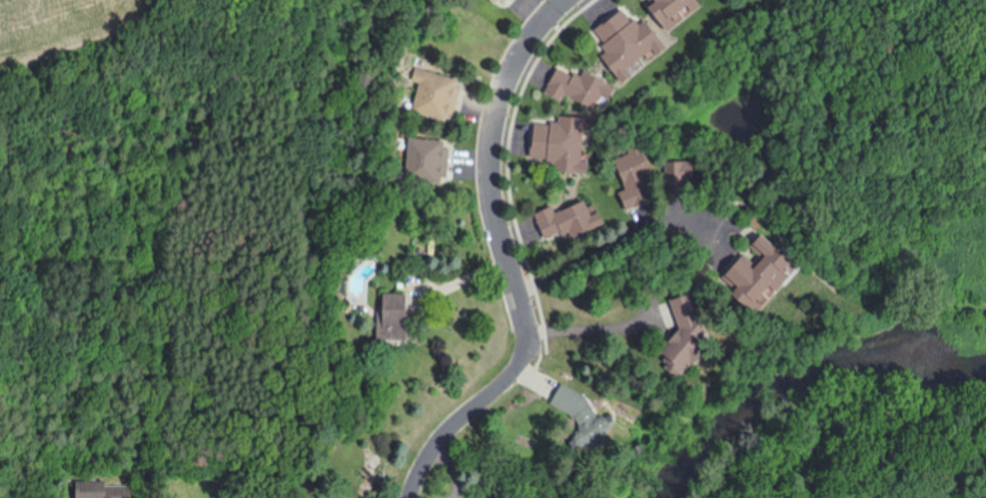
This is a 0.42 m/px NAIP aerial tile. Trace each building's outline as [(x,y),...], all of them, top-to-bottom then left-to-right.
[(692,4),(688,0),(645,0),(636,8),(658,34),(692,4)] [(653,42),(638,22),(630,28),(616,9),(589,29),(599,44),(602,52),(595,56),(614,83),(625,75),(619,67),(653,42)] [(538,94),(557,105),(562,98),(586,113),(596,97),(601,100),(608,89),(579,71),(576,76),(569,72),(567,77),(553,69),(538,94)] [(410,70),(449,80),(448,86),(457,89),(449,118),(441,116),(439,124),(408,115),(416,83),(407,80),(410,70)] [(573,175),(578,118),(554,116),(553,121),(528,118),(524,157),(540,158),(539,164),(546,165),(546,173),(573,175)] [(404,139),(438,140),(437,149),(446,149),(445,178),(437,178),(436,187),(402,186),(404,139)] [(621,211),(654,199),(635,150),(609,160),(621,191),(615,193),(621,211)] [(686,191),(686,162),(664,162),(664,191),(686,191)] [(539,241),(527,212),(548,204),(551,212),(578,201),(584,216),(593,213),(596,222),(565,235),(563,231),(539,241)] [(722,295),(746,319),(755,309),(746,301),(760,286),(767,293),(781,278),(772,269),(778,263),(750,236),(741,246),(754,258),(744,268),(732,257),(715,275),(728,288),(722,295)] [(399,291),(373,291),(372,341),(399,341),(399,291)] [(660,366),(675,376),(688,357),(674,347),(660,366)] [(544,406),(581,428),(594,405),(558,383),(544,406)] [(70,482),(70,497),(101,497),(101,482),(70,482)]
